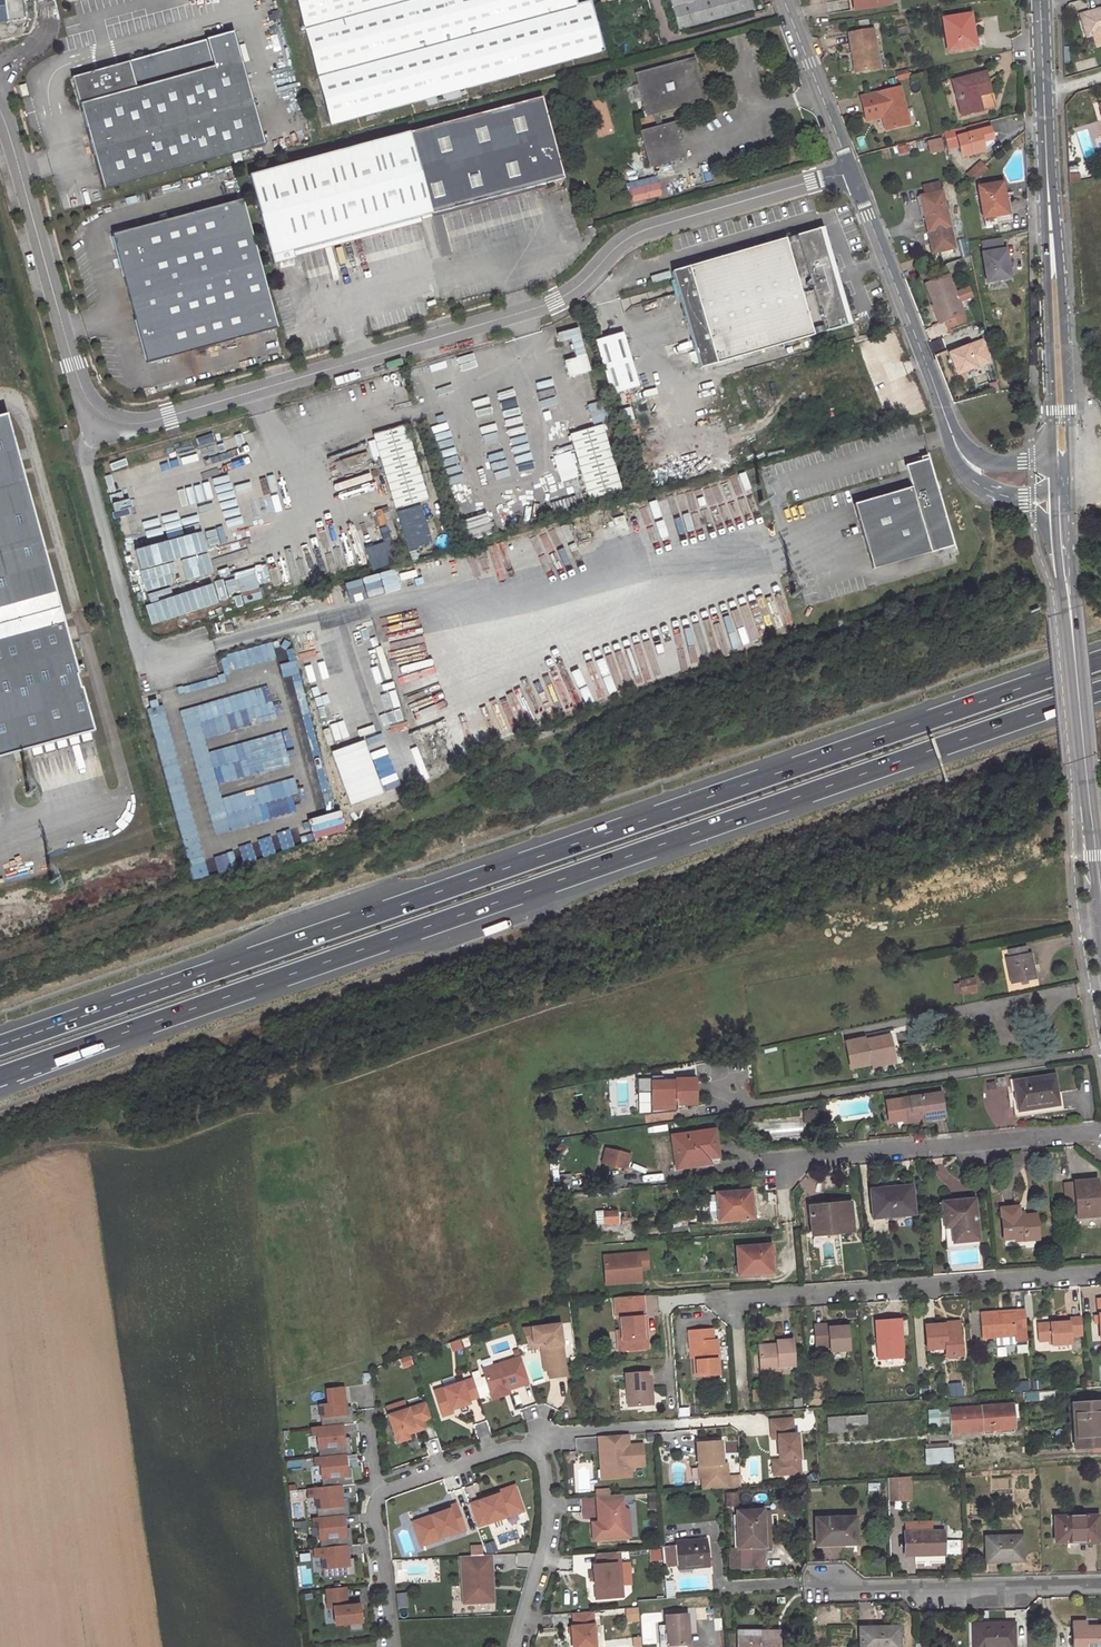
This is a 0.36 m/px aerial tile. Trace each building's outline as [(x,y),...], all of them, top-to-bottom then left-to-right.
[(24,21),(22,0),(0,0),(0,24),(24,21)] [(321,93),(329,125),(600,52),(587,4),(574,7),(572,0),(296,0),(321,93)] [(750,0),(669,0),(678,30),(742,12),(744,19),(752,17),(750,10),(753,9),(750,0)] [(890,4),(890,0),(852,0),(854,9),(890,4)] [(1080,13),(1087,36),(1100,32),(1100,7),(1080,13)] [(973,49),(970,25),(973,25),(972,15),(944,19),(948,52),(973,49)] [(878,66),(872,27),(849,32),(852,51),(854,51),(857,70),(878,66)] [(234,33),(77,75),(79,82),(74,84),(103,190),(265,146),(234,33)] [(659,112),(705,98),(701,85),(697,86),(696,80),(700,79),(694,58),(635,73),(646,115),(653,114),(659,112)] [(952,82),(961,117),(976,114),(972,98),(977,97),(990,94),(984,73),(952,82)] [(903,126),(895,89),(860,97),(864,116),(881,113),(882,117),(884,131),(903,126)] [(321,127),(329,125),(321,93),(313,95),(321,127)] [(986,109),(994,107),(992,96),(984,98),(986,109)] [(972,98),(976,114),(981,112),(977,97),(972,98)] [(539,98),(409,133),(430,213),(552,181),(558,185),(561,179),(539,98)] [(653,114),(656,126),(662,125),(659,112),(653,114)] [(642,136),(676,126),(675,121),(662,125),(656,126),(640,131),(641,136),(642,136)] [(989,128),(987,122),(955,130),(957,136),(989,128)] [(650,167),(684,156),(676,126),(642,136),(650,167)] [(981,142),(991,139),(989,128),(957,136),(962,157),(983,151),(981,142)] [(293,258),(290,250),(430,213),(409,133),(248,176),(271,264),(293,258)] [(943,151),(941,140),(928,143),(930,154),(943,151)] [(980,161),(967,173),(973,181),(987,169),(980,161)] [(656,176),(626,185),(631,205),(662,196),(656,176)] [(984,227),(1009,222),(1006,204),(1004,204),(1001,183),(978,188),(984,227)] [(954,247),(949,226),(941,192),(922,197),(927,216),(924,217),(933,253),(954,247)] [(242,198),(113,233),(147,361),(276,327),(242,198)] [(818,229),(846,324),(851,322),(824,227),(818,229)] [(818,229),(671,272),(699,367),(846,324),(818,229)] [(980,243),(987,282),(1008,279),(1006,269),(1008,269),(1005,250),(1002,251),(1000,239),(980,243)] [(962,313),(947,274),(925,283),(934,309),(937,308),(942,320),(943,320),(946,327),(963,320),(961,313),(962,313)] [(894,323),(890,313),(883,315),(887,325),(894,323)] [(559,342),(569,340),(574,359),(563,362),(567,379),(589,373),(577,329),(557,334),(559,342)] [(621,331),(593,339),(609,393),(637,385),(621,331)] [(976,356),(972,345),(955,351),(959,362),(976,356)] [(808,389),(822,383),(819,376),(805,381),(808,389)] [(504,432),(520,429),(510,386),(495,390),(504,432)] [(592,425),(608,419),(602,401),(586,407),(592,425)] [(495,412),(479,418),(486,438),(502,432),(495,412)] [(547,432),(564,428),(561,415),(544,418),(547,432)] [(94,735),(82,692),(80,693),(77,678),(78,678),(6,418),(0,420),(0,761),(94,735)] [(424,497),(403,423),(370,433),(391,507),(424,497)] [(457,425),(443,429),(448,444),(461,441),(457,425)] [(619,490),(600,425),(564,436),(582,500),(619,490)] [(63,443),(69,441),(66,430),(60,432),(63,443)] [(251,435),(233,438),(236,454),(254,451),(251,435)] [(535,474),(528,443),(506,448),(504,435),(487,439),(496,482),(535,474)] [(217,459),(232,458),(231,441),(215,442),(217,459)] [(462,443),(450,448),(455,463),(468,458),(462,443)] [(209,446),(131,466),(136,485),(185,472),(189,488),(231,477),(229,470),(216,473),(209,446)] [(856,508),(872,556),(930,538),(935,554),(958,546),(929,460),(907,467),(914,489),(856,508)] [(254,524),(272,521),(266,489),(249,491),(254,524)] [(481,497),(461,506),(468,521),(487,513),(481,497)] [(420,505),(394,514),(407,551),(433,543),(420,505)] [(198,547),(221,542),(217,523),(221,523),(217,508),(174,517),(178,538),(195,534),(195,536),(196,535),(198,547)] [(472,538),(504,530),(501,514),(468,521),(472,538)] [(194,535),(177,540),(175,531),(159,535),(166,558),(198,549),(194,535)] [(358,548),(361,569),(395,564),(390,533),(380,535),(382,544),(358,548)] [(930,538),(872,556),(878,573),(935,554),(930,538)] [(266,567),(213,578),(219,603),(227,601),(226,597),(250,591),(252,600),(260,599),(257,585),(269,583),(266,567)] [(349,584),(355,604),(370,599),(364,579),(349,584)] [(271,641),(219,656),(223,672),(276,657),(271,641)] [(268,687),(182,707),(211,835),(252,826),(251,824),(271,820),(271,819),(290,815),(287,802),(299,800),(294,779),(221,795),(218,782),(289,766),(282,733),(207,750),(204,736),(276,720),(268,687)] [(148,706),(184,859),(200,855),(164,702),(148,706)] [(364,739),(331,750),(350,804),(365,799),(368,805),(385,799),(364,739)] [(1011,983),(1034,979),(1029,954),(1025,954),(1024,946),(1008,949),(1009,957),(1005,958),(1011,983)] [(962,994),(975,991),(973,980),(960,983),(960,984),(955,985),(956,994),(962,993),(962,994)] [(865,1038),(844,1042),(850,1068),(870,1065),(869,1063),(893,1058),(889,1036),(865,1041),(865,1038)] [(870,1065),(871,1068),(894,1063),(893,1058),(869,1063),(870,1065)] [(1058,1111),(1053,1076),(1018,1082),(1013,1082),(1017,1109),(1013,1110),(1014,1117),(1058,1111)] [(1005,1086),(1004,1077),(995,1078),(997,1088),(1005,1086)] [(696,1105),(695,1078),(675,1078),(675,1081),(651,1081),(652,1104),(676,1103),(676,1105),(696,1105)] [(1017,1078),(1008,1080),(1013,1110),(1017,1109),(1013,1082),(1018,1082),(1017,1078)] [(899,1109),(901,1119),(919,1116),(919,1113),(921,1113),(922,1119),(932,1118),(941,1116),(938,1092),(883,1100),(885,1111),(899,1109)] [(890,1120),(901,1119),(899,1109),(885,1111),(885,1117),(890,1120)] [(676,1111),(655,1111),(655,1120),(676,1120),(676,1111)] [(901,1123),(922,1119),(921,1113),(919,1113),(919,1116),(901,1119),(901,1123)] [(718,1157),(714,1130),(671,1136),(676,1169),(690,1167),(689,1161),(711,1158),(718,1157)] [(558,1140),(549,1149),(558,1157),(567,1148),(558,1140)] [(629,1155),(606,1150),(602,1165),(613,1168),(615,1159),(627,1162),(629,1155)] [(690,1167),(712,1163),(711,1158),(689,1161),(690,1167)] [(627,1162),(615,1159),(613,1168),(625,1171),(627,1162)] [(1099,1216),(1096,1180),(1073,1182),(1076,1218),(1099,1216)] [(913,1214),(911,1186),(870,1191),(872,1218),(913,1214)] [(752,1218),(749,1191),(716,1194),(716,1195),(718,1218),(719,1221),(752,1218)] [(718,1218),(716,1195),(708,1195),(710,1218),(718,1218)] [(977,1240),(973,1200),(941,1203),(943,1216),(947,1216),(949,1216),(952,1243),(977,1240)] [(851,1231),(848,1203),(809,1207),(812,1235),(851,1231)] [(1038,1238),(1035,1215),(1019,1216),(1018,1206),(1000,1208),(1003,1239),(1024,1237),(1024,1240),(1038,1238)] [(618,1211),(596,1212),(597,1224),(618,1223),(618,1211)] [(952,1243),(949,1216),(947,1216),(943,1216),(946,1249),(950,1249),(956,1248),(978,1246),(977,1240),(952,1243)] [(772,1272),(770,1245),(736,1248),(738,1275),(772,1272)] [(603,1257),(605,1284),(640,1281),(639,1269),(647,1269),(646,1253),(603,1257)] [(642,1296),(615,1298),(616,1311),(643,1308),(642,1296)] [(620,1319),(621,1332),(622,1350),(645,1349),(644,1332),(647,1332),(646,1317),(644,1317),(643,1308),(616,1311),(617,1319),(620,1319)] [(981,1338),(1014,1336),(1013,1328),(1025,1327),(1024,1309),(1012,1310),(1013,1314),(998,1315),(998,1311),(979,1312),(981,1338)] [(1049,1345),(1069,1343),(1069,1336),(1081,1335),(1080,1316),(1067,1317),(1067,1321),(1049,1322),(1036,1324),(1037,1342),(1048,1341),(1049,1345)] [(881,1340),(882,1360),(903,1358),(900,1319),(876,1321),(877,1340),(881,1340)] [(565,1368),(559,1324),(523,1329),(527,1344),(544,1342),(548,1370),(565,1368)] [(827,1351),(848,1350),(846,1326),(837,1327),(828,1328),(827,1325),(813,1326),(814,1346),(827,1345),(827,1351)] [(960,1354),(958,1328),(944,1329),(944,1325),(925,1326),(927,1349),(945,1348),(945,1356),(960,1354)] [(719,1374),(717,1339),(713,1339),(712,1330),(689,1331),(690,1342),(692,1342),(693,1356),(694,1375),(719,1374)] [(777,1367),(792,1366),(791,1340),(774,1341),(775,1344),(757,1346),(759,1371),(777,1370),(777,1367)] [(544,1342),(527,1344),(529,1349),(540,1347),(543,1371),(548,1370),(544,1342)] [(529,1383),(520,1357),(482,1369),(491,1395),(508,1390),(529,1383)] [(566,1376),(565,1368),(548,1370),(549,1379),(566,1376)] [(626,1375),(628,1407),(653,1406),(651,1373),(626,1375)] [(478,1396),(472,1378),(434,1391),(441,1412),(451,1409),(469,1403),(468,1400),(478,1396)] [(309,1405),(310,1418),(323,1417),(323,1423),(351,1421),(350,1407),(346,1407),(345,1385),(324,1387),(325,1404),(309,1405)] [(492,1399),(509,1394),(508,1390),(491,1395),(492,1399)] [(751,1401),(759,1401),(758,1390),(751,1390),(751,1401)] [(1071,1403),(1074,1448),(1100,1447),(1100,1423),(1100,1418),(1100,1401),(1071,1403)] [(421,1421),(430,1418),(425,1402),(387,1415),(396,1441),(406,1438),(403,1431),(413,1428),(412,1425),(421,1422),(421,1421)] [(1013,1427),(1011,1405),(949,1409),(950,1425),(951,1432),(1013,1427)] [(949,1409),(928,1411),(929,1426),(950,1425),(949,1409)] [(866,1423),(865,1416),(846,1418),(846,1424),(866,1423)] [(846,1417),(827,1418),(828,1431),(847,1430),(846,1424),(846,1418),(846,1417)] [(777,1471),(780,1474),(799,1473),(796,1433),(792,1434),(791,1418),(769,1420),(771,1438),(777,1438),(779,1460),(779,1461),(776,1464),(777,1471)] [(343,1424),(309,1426),(310,1435),(317,1435),(319,1456),(312,1456),(313,1465),(320,1464),(321,1479),(348,1478),(346,1437),(344,1437),(343,1424)] [(628,1446),(628,1435),(598,1437),(599,1450),(605,1449),(607,1479),(624,1478),(623,1468),(630,1467),(644,1466),(642,1445),(628,1446)] [(702,1478),(703,1490),(728,1489),(726,1464),(722,1464),(720,1441),(697,1443),(698,1467),(701,1466),(702,1478)] [(953,1463),(952,1447),(924,1448),(925,1464),(953,1463)] [(779,1461),(779,1460),(772,1461),(773,1475),(780,1474),(777,1471),(776,1464),(779,1461)] [(888,1501),(912,1500),(911,1476),(887,1477),(888,1501)] [(346,1512),(344,1484),(306,1486),(307,1498),(318,1497),(319,1513),(346,1512)] [(514,1485),(484,1495),(485,1498),(497,1494),(499,1498),(516,1492),(514,1485)] [(475,1522),(521,1506),(516,1492),(499,1498),(497,1494),(485,1498),(468,1504),(475,1522)] [(735,1504),(735,1492),(726,1493),(727,1505),(735,1504)] [(628,1521),(628,1512),(623,1508),(622,1495),(596,1497),(598,1523),(592,1523),(593,1540),(624,1538),(623,1526),(628,1521)] [(318,1507),(317,1497),(308,1499),(310,1509),(318,1507)] [(440,1512),(456,1506),(455,1504),(439,1509),(440,1512)] [(456,1531),(454,1525),(462,1522),(456,1506),(440,1512),(431,1515),(432,1519),(413,1526),(420,1546),(439,1539),(439,1537),(456,1531)] [(763,1546),(762,1512),(762,1511),(752,1511),(752,1515),(737,1516),(739,1551),(739,1559),(733,1559),(733,1567),(765,1566),(763,1546)] [(770,1546),(769,1512),(762,1512),(763,1546),(770,1546)] [(344,1514),(309,1517),(311,1542),(346,1539),(344,1514)] [(413,1526),(432,1519),(431,1515),(412,1522),(413,1526)] [(1097,1537),(1097,1516),(1054,1517),(1055,1542),(1078,1541),(1078,1538),(1097,1537)] [(856,1544),(855,1517),(815,1519),(816,1543),(843,1542),(843,1544),(856,1544)] [(462,1522),(454,1525),(456,1531),(457,1533),(465,1530),(462,1522)] [(943,1554),(943,1532),(904,1532),(904,1555),(943,1554)] [(1022,1560),(1022,1537),(986,1537),(986,1561),(1022,1560)] [(710,1566),(707,1539),(675,1541),(675,1546),(677,1565),(678,1569),(710,1566)] [(347,1544),(311,1546),(313,1573),(324,1572),(324,1577),(354,1575),(353,1557),(348,1557),(347,1544)] [(675,1546),(665,1547),(667,1566),(677,1565),(675,1546)] [(739,1551),(727,1551),(728,1568),(733,1567),(733,1559),(739,1559),(739,1551)] [(615,1552),(596,1554),(597,1565),(593,1565),(595,1599),(622,1597),(621,1585),(617,1585),(616,1573),(615,1564),(620,1564),(619,1552),(615,1552)] [(490,1602),(488,1566),(491,1566),(491,1555),(461,1556),(463,1604),(490,1602)] [(349,1587),(324,1590),(327,1612),(333,1612),(335,1626),(363,1624),(361,1604),(351,1605),(349,1587)] [(592,1611),(573,1613),(574,1626),(571,1627),(573,1646),(595,1646),(592,1611)] [(660,1646),(668,1646),(668,1645),(687,1644),(686,1632),(689,1632),(687,1613),(665,1615),(666,1625),(666,1636),(659,1636),(660,1646)] [(1085,1627),(1085,1622),(1072,1622),(1073,1646),(1100,1646),(1100,1627),(1085,1627)] [(1013,1623),(973,1625),(974,1646),(983,1646),(1014,1646),(1013,1623)] [(898,1626),(874,1627),(874,1632),(859,1632),(859,1646),(899,1646),(898,1626)] [(778,1631),(737,1631),(737,1646),(779,1646),(778,1631)]
